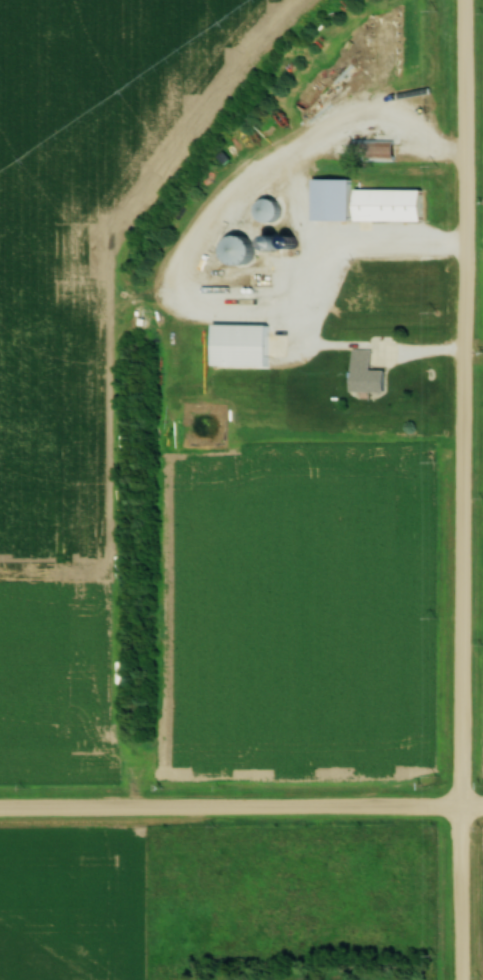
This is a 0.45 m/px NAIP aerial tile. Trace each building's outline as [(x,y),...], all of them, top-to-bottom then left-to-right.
[(391,141),(364,141),(364,159),(391,159),(391,141)] [(311,220),(348,220),(348,179),(311,179),(311,220)] [(353,221),(421,221),(421,189),(353,189),(353,221)] [(255,215),(271,222),(278,204),(262,198),(255,215)] [(226,264),(244,264),(245,237),(227,236),(226,264)] [(210,367),(266,368),(267,325),(211,324),(210,367)] [(384,392),(384,370),(370,370),(370,349),(351,349),(350,392),(384,392)]
